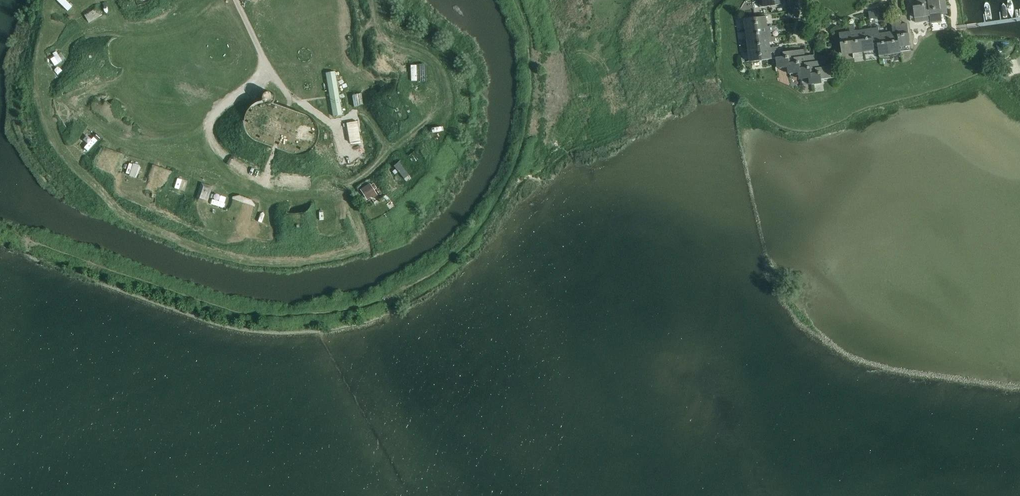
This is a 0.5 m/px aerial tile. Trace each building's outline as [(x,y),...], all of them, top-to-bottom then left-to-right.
[(910,13),(911,18),(913,17),(913,21),(930,19),(930,20),(931,20),(928,0),(917,0),(918,6),(909,7),(910,13)] [(931,20),(942,19),(941,13),(945,12),(945,9),(947,8),(946,0),(928,0),(931,20)] [(96,4),(82,12),(88,23),(102,15),(96,4)] [(800,14),(799,5),(791,6),(793,15),(800,14)] [(744,19),(745,29),(768,26),(766,16),(744,19)] [(900,18),(895,19),(896,25),(897,31),(900,51),(911,49),(907,23),(901,24),(900,18)] [(854,24),(849,25),(850,31),(853,52),(864,50),(861,29),(855,30),(854,24)] [(745,29),(746,40),(769,37),(768,32),(774,31),(774,26),(768,26),(745,29)] [(871,28),(861,29),(864,50),(864,52),(875,50),(874,44),(877,44),(875,27),(871,28)] [(878,27),(875,27),(877,44),(879,56),(890,54),(887,32),(879,33),(878,27)] [(840,39),(835,39),(836,45),(841,44),(842,54),(853,52),(850,31),(839,33),(840,39)] [(897,31),(887,32),(890,54),(900,53),(900,51),(897,31)] [(746,40),(748,51),(771,47),(770,42),(776,41),(775,36),(769,37),(746,40)] [(748,51),(749,62),(772,59),(771,53),(777,52),(777,47),(771,47),(748,51)] [(777,69),(787,67),(804,65),(803,56),(802,49),(783,52),(783,56),(776,58),(777,69)] [(804,65),(787,67),(788,74),(798,73),(816,70),(814,61),(813,54),(803,56),(804,65)] [(816,70),(798,73),(799,80),(809,78),(828,75),(826,67),(825,59),(823,60),(814,61),(816,70)] [(828,75),(809,78),(810,85),(822,83),(822,79),(834,77),(833,73),(837,72),(836,65),(826,67),(828,75)] [(325,72),(332,116),(342,114),(334,71),(325,72)] [(65,90),(68,89),(64,82),(56,86),(60,93),(62,92),(65,90)] [(262,99),(263,101),(264,102),(266,103),(269,103),(271,103),(272,102),(274,100),(274,98),(274,96),(273,94),(272,92),(270,91),(268,91),(266,91),(264,92),(263,93),(262,95),(261,97),(262,99)] [(106,100),(100,96),(92,107),(112,121),(120,110),(110,103),(106,100)] [(285,108),(271,103),(269,103),(266,103),(264,102),(263,101),(261,101),(260,101),(259,101),(256,101),(253,103),(250,106),(247,110),(244,114),(243,119),(242,122),(243,126),(244,130),(246,134),(249,136),(251,138),(254,140),(295,154),(297,155),(299,155),(302,154),(306,153),(309,151),(312,149),(315,146),(317,142),(318,137),(319,133),(318,130),(318,126),(316,123),(315,121),(313,119),(311,117),(308,116),(291,110),(285,108)] [(398,161),(393,165),(404,178),(409,174),(398,161)] [(159,167),(153,165),(147,183),(168,189),(173,171),(167,169),(159,167)] [(201,181),(196,196),(208,200),(213,185),(209,184),(208,185),(203,183),(203,182),(201,181)]
